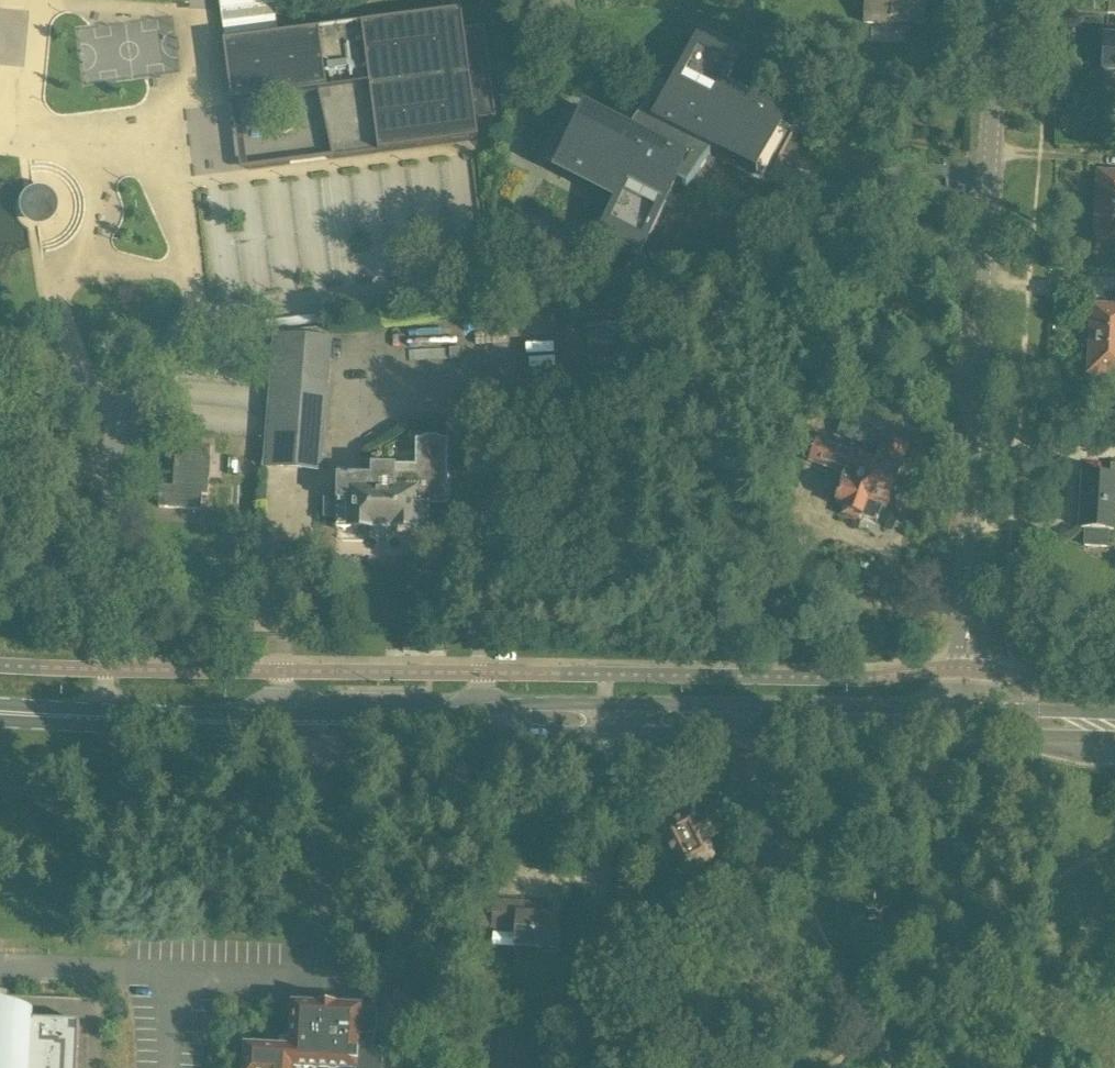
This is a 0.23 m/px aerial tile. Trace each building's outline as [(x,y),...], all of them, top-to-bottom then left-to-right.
[(224,37),(279,30),(275,0),(219,0),(224,37)] [(928,0),(866,0),(865,24),(927,26),(928,0)] [(232,104),(320,92),(334,156),(478,136),(476,121),(497,118),(485,28),(464,31),(461,8),(223,40),(232,104)] [(743,51),(703,30),(668,100),(669,101),(667,106),(655,100),(629,134),(626,132),(627,131),(574,104),(546,160),(620,197),(599,238),(638,258),(675,187),(673,186),(676,181),(687,189),(712,155),(715,156),(714,158),(767,185),(777,166),(795,129),(722,92),(743,51)] [(1108,38),(1105,86),(1114,86),(1114,39),(1108,38)] [(38,226),(43,254),(55,252),(66,245),(74,238),(80,229),(84,219),(85,213),(85,207),(85,198),(82,189),(77,180),(67,169),(54,163),(44,161),(31,162),(33,187),(38,226)] [(1100,173),(1097,237),(1114,238),(1114,174),(1100,173)] [(1093,307),(1090,372),(1114,373),(1114,308),(1093,307)] [(264,466),(267,467),(323,470),(333,328),(293,332),(293,336),(274,335),(264,466)] [(69,432),(70,413),(58,412),(57,431),(69,432)] [(864,444),(870,426),(846,417),(839,434),(864,444)] [(887,510),(910,446),(886,437),(877,462),(864,458),(866,454),(819,438),(811,462),(847,475),(837,503),(845,506),(843,515),(862,521),(863,518),(877,523),(882,508),(887,510)] [(443,442),(442,441),(439,440),(437,439),(434,439),(432,439),(429,439),(427,440),(425,441),(423,442),(418,442),(418,468),(372,467),(372,473),(363,473),(363,478),(339,478),(339,502),(326,502),(326,518),(338,518),(338,527),(371,527),(371,537),(379,542),(389,542),(396,538),(396,528),(431,528),(431,505),(447,505),(447,442),(443,442)] [(494,441),(484,453),(497,464),(505,455),(504,455),(507,451),(494,441)] [(208,495),(212,446),(177,444),(174,487),(162,486),(160,508),(202,511),(203,495),(208,495)] [(1085,478),(1082,531),(1087,531),(1086,548),(1110,549),(1111,532),(1114,532),(1114,479),(1085,478)] [(713,857),(714,856),(693,815),(692,814),(691,814),(691,815),(663,829),(662,830),(663,831),(683,870),(683,871),(684,872),(713,857)] [(618,908),(630,909),(631,890),(619,889),(618,908)] [(556,948),(558,918),(542,916),(543,905),(496,901),(494,928),(518,930),(517,945),(556,948)] [(0,1004),(0,1067),(79,1067),(81,1023),(34,1021),(35,1012),(0,1004)] [(558,1005),(557,1021),(572,1022),(574,1007),(558,1005)] [(298,1007),(298,1006),(295,1006),(295,1009),(293,1039),(281,1039),(281,1051),(265,1051),(266,1043),(254,1042),(254,1049),(247,1049),(247,1067),(402,1067),(403,1055),(375,1054),(375,1037),(378,1028),(379,1010),(336,1009),(337,1007),(320,1007),(320,1008),(298,1007)]
